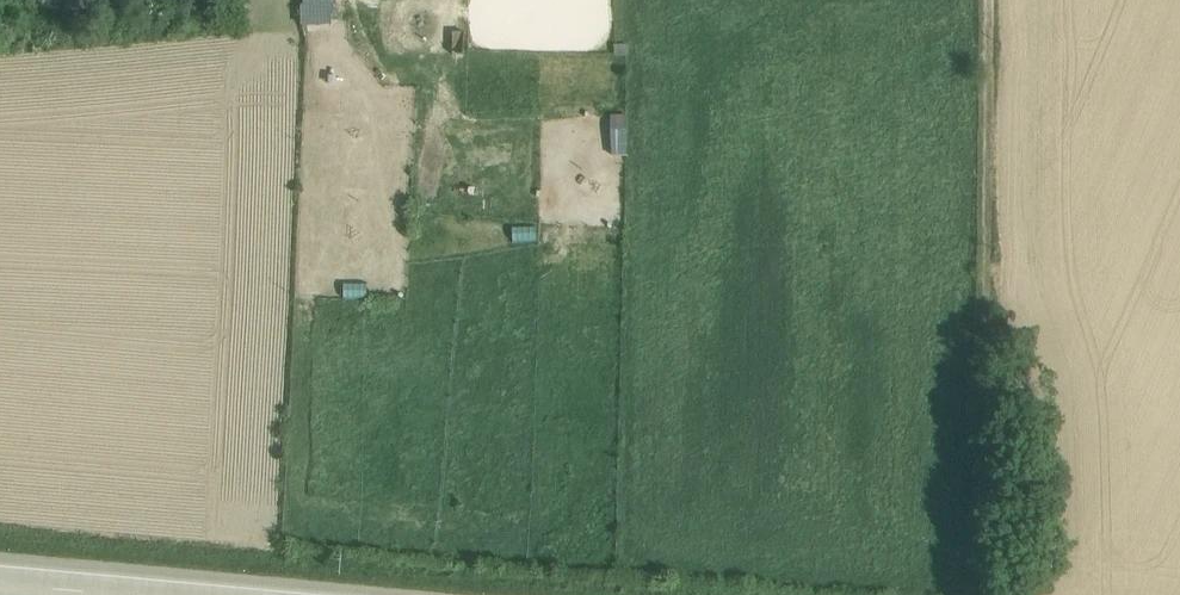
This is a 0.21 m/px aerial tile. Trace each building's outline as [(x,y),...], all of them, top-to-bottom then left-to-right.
[(68,9),(89,8),(89,0),(68,0),(68,9)] [(612,111),(611,140),(627,141),(628,111),(612,111)]
